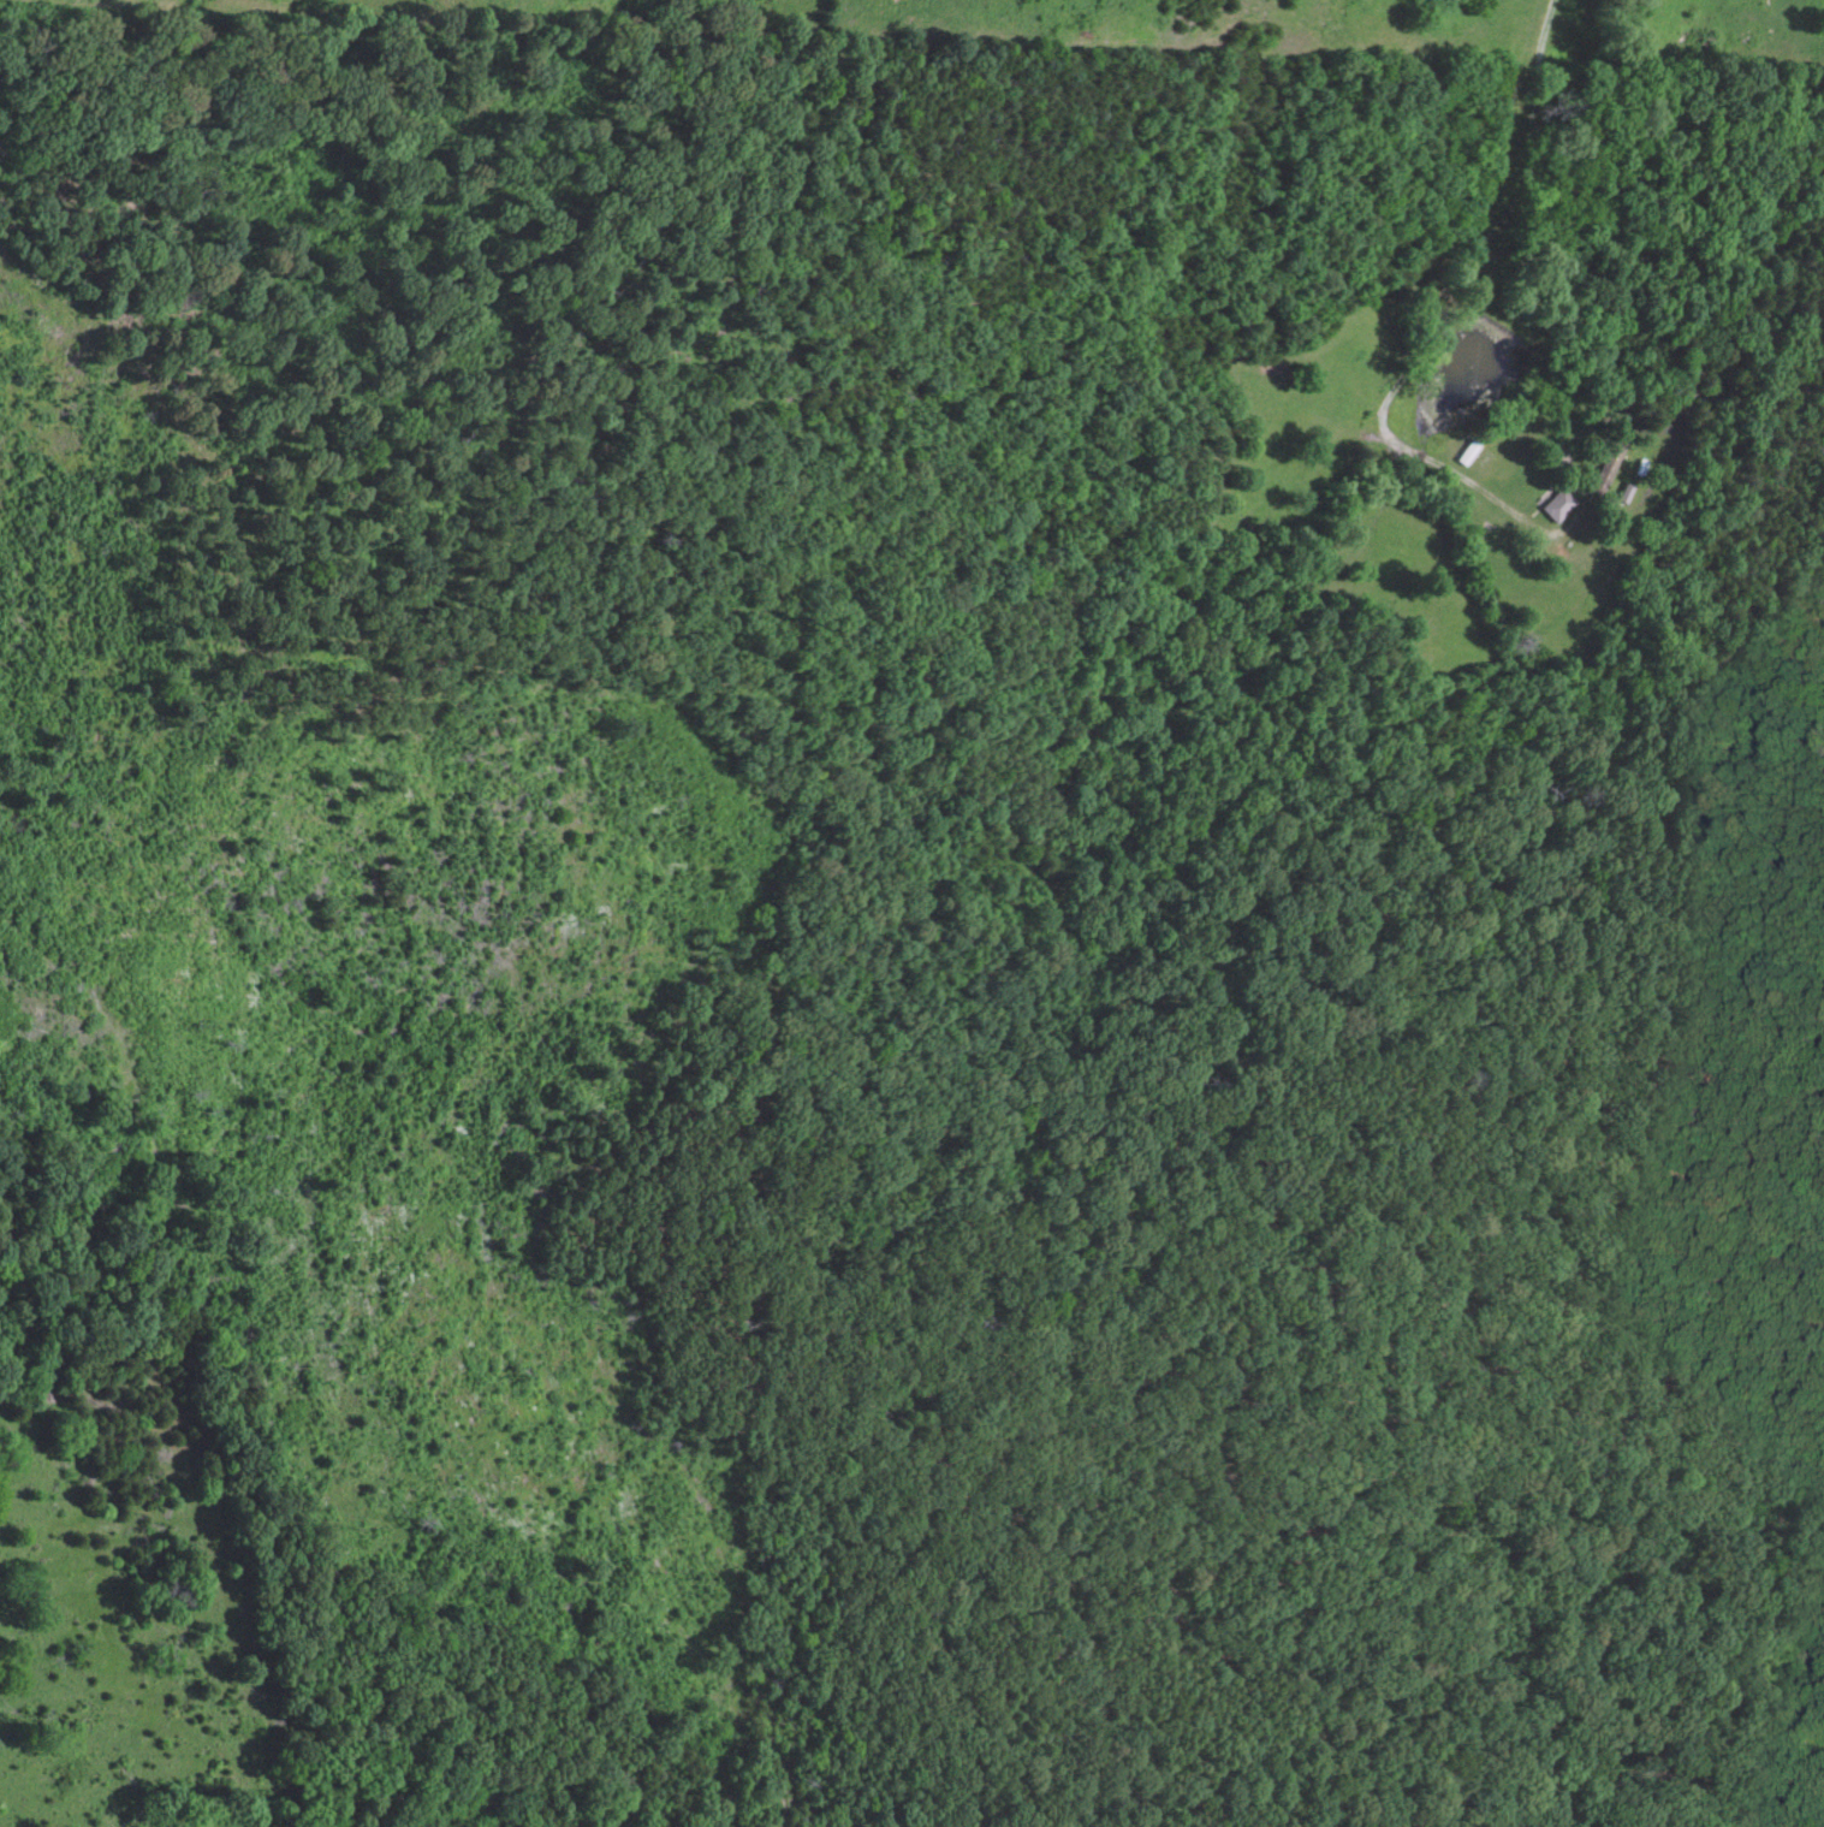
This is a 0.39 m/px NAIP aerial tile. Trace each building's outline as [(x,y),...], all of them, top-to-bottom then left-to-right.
[(1553,526),(1575,505),(1557,487),(1535,508),(1553,526)]
